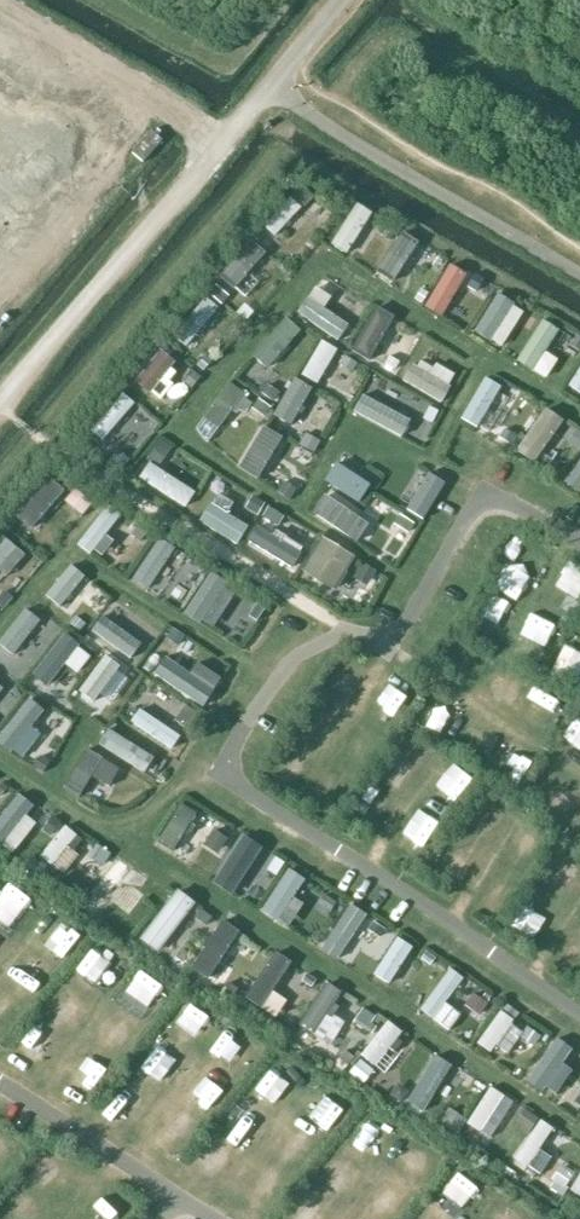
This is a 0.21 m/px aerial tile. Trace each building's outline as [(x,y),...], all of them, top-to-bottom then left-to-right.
[(265,224),(277,235),(305,206),(292,195),(265,224)] [(333,241),(347,250),(372,210),(358,201),(333,241)] [(428,302),(442,311),(467,271),(453,262),(428,302)] [(176,333),(190,344),(219,307),(206,296),(176,333)] [(353,349),(367,358),(392,317),(377,308),(353,349)] [(252,352),(266,365),(298,327),(283,315),(252,352)] [(518,358),(532,367),(557,327),(543,318),(518,358)] [(461,417),(476,427),(501,387),(486,377),(461,417)] [(273,413),(288,422),(310,387),(295,378),(273,413)] [(94,428),(107,438),(137,401),(123,390),(94,428)] [(579,489),(579,458),(566,480),(579,489)] [(408,507),(423,516),(444,481),(429,472),(408,507)] [(21,513),(35,524),(64,487),(51,476),(21,513)] [(77,544),(92,555),(122,512),(107,502),(77,544)] [(15,543),(0,532),(0,533),(0,564),(15,543)] [(302,569),(335,589),(355,554),(323,535),(302,569)] [(135,576),(149,585),(174,546),(160,537),(135,576)] [(187,609),(201,619),(227,580),(212,570),(187,609)] [(93,629),(130,657),(141,643),(104,615),(93,629)] [(32,674),(48,684),(77,642),(62,632),(32,674)] [(155,668),(203,704),(215,688),(166,653),(155,668)] [(6,844),(31,805),(17,796),(0,821),(0,840),(6,844)] [(215,882),(232,893),(262,848),(245,836),(215,882)] [(143,937),(159,949),(194,901),(177,889),(143,937)] [(321,947),(339,959),(369,913),(352,902),(321,947)] [(418,1010),(435,1022),(466,976),(449,965),(418,1010)] [(296,1025),(314,1037),(344,991),(327,980),(296,1025)] [(525,1081),(542,1093),(573,1047),(556,1036),(525,1081)]
